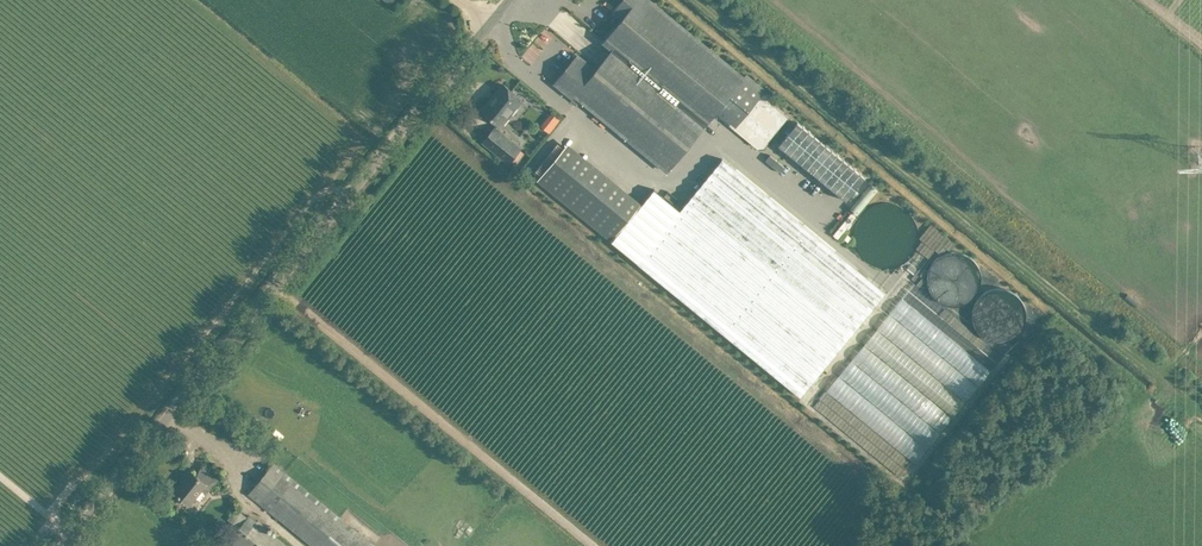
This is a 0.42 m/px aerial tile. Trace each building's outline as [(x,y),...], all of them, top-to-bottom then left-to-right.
[(613,12),(622,19),(604,40),(613,48),(598,67),(579,51),(555,81),(575,97),(576,95),(668,171),(718,109),(737,125),(741,120),(768,142),(789,116),(767,98),(769,95),(765,91),(767,88),(748,71),(746,75),(656,0),(622,0),(613,12)] [(521,55),(531,63),(557,34),(547,25),(521,55)] [(501,125),(522,99),(504,84),(482,110),(501,125)] [(804,124),(795,136),(812,149),(821,137),(804,124)] [(521,147),(495,127),(483,141),(509,162),(521,147)] [(782,140),(772,152),(795,170),(805,159),(782,140)] [(830,144),(820,155),(836,169),(846,158),(830,144)] [(886,291),(723,158),(680,210),(639,261),(801,395),(886,291)] [(844,176),(861,191),(871,180),(854,164),(844,176)] [(812,165),(803,177),(820,191),(830,179),(812,165)] [(873,185),(851,208),(856,213),(878,190),(873,185)] [(836,186),(828,198),(846,211),(854,198),(836,186)] [(680,210),(654,188),(643,202),(612,239),(639,261),(680,210)] [(851,212),(841,223),(838,220),(829,230),(837,237),(855,217),(851,212)] [(1000,291),(977,293),(974,260),(948,249),(951,243),(950,235),(927,226),(917,250),(917,248),(913,257),(917,259),(918,270),(916,274),(924,278),(925,290),(956,303),(960,302),(975,309),(977,331),(997,339),(1016,337),(1022,323),(1020,299),(1000,291)] [(274,462),(249,491),(315,545),(376,545),(274,462)] [(211,487),(218,479),(202,466),(196,474),(192,471),(185,479),(186,479),(176,492),(190,504),(206,484),(211,487)] [(225,532),(231,538),(230,540),(236,545),(235,545),(289,545),(250,514),(248,516),(237,507),(228,519),(233,523),(225,532)]
